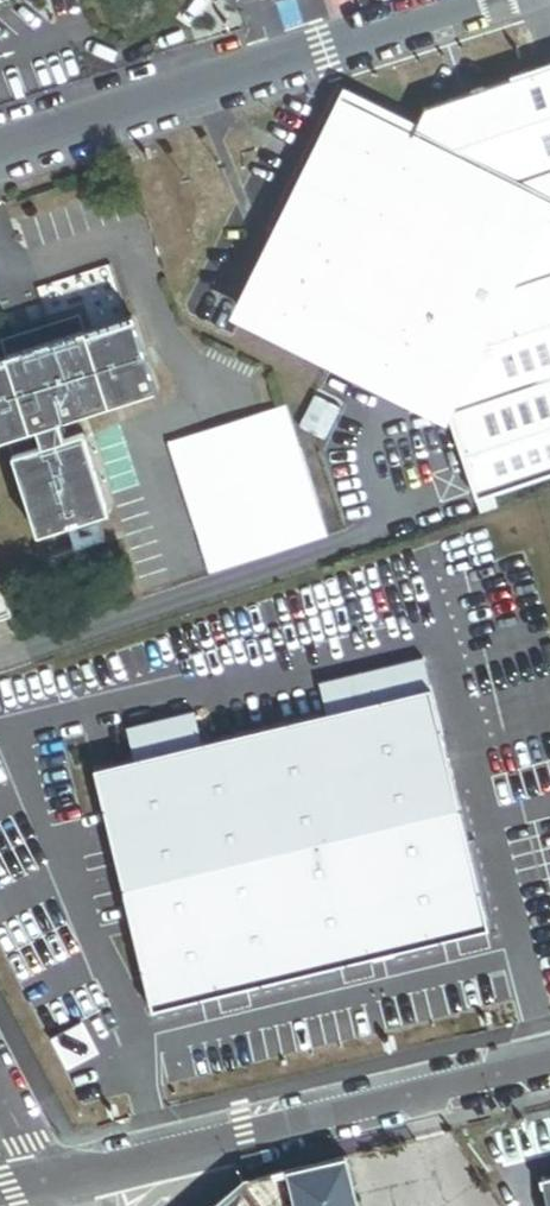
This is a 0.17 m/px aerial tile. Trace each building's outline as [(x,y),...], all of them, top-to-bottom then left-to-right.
[(481,502),(549,479),(549,67),(431,106),(416,134),(349,100),(244,309),(452,415),(481,502)] [(50,309),(12,321),(18,338),(55,326),(50,309)] [(138,321),(90,336),(84,317),(55,326),(18,338),(6,342),(12,361),(0,365),(0,433),(3,443),(12,441),(41,431),(47,448),(17,458),(43,537),(114,514),(88,435),(69,441),(63,424),(161,393),(160,391),(138,321)] [(289,408),(172,446),(214,577),(332,539),(289,408)] [(41,431),(12,441),(17,458),(47,448),(41,431)] [(4,586),(0,587),(0,617),(13,613),(4,586)] [(508,925),(446,682),(67,779),(129,1022),(508,925)] [(351,1150),(250,1174),(214,1205),(365,1205),(351,1150)]
